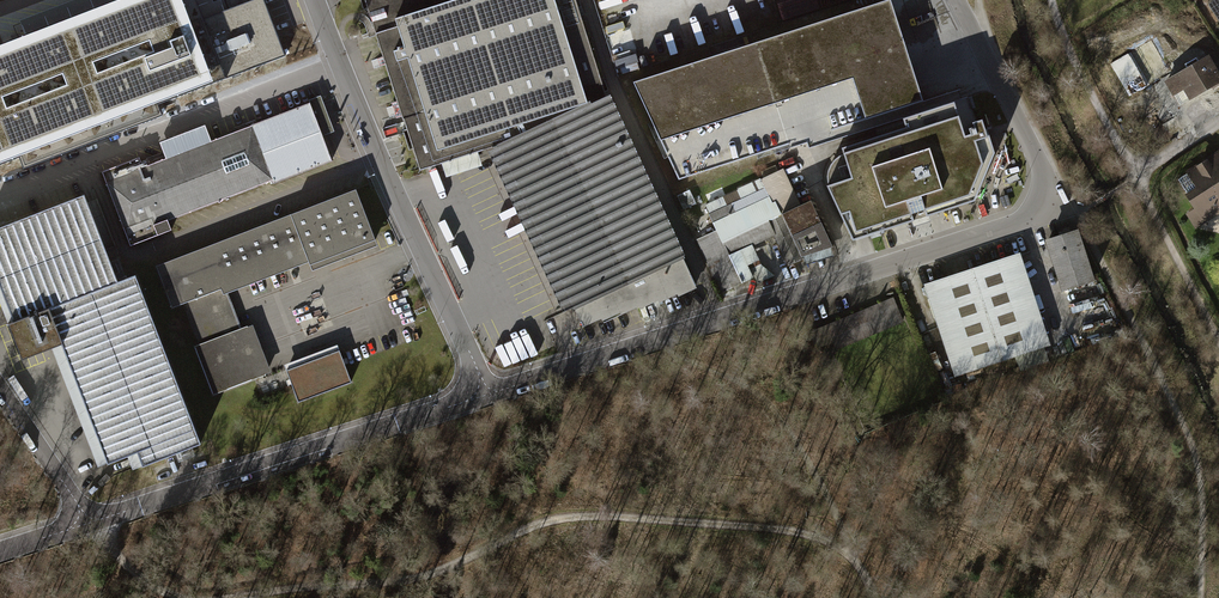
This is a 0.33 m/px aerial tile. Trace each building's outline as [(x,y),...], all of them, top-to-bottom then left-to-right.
[(226,77),(196,0),(117,0),(25,35),(0,45),(0,163),(19,156),(24,168),(162,115),(157,104),(226,77)] [(25,35),(117,0),(73,0),(20,21),(25,35)] [(226,77),(285,55),(264,0),(253,0),(225,11),(221,0),(219,0),(213,2),(212,0),(196,0),(226,77)] [(606,96),(576,0),(365,0),(420,171),(487,149),(590,101),(591,103),(606,96)] [(636,79),(684,177),(810,137),(812,142),(927,104),(893,0),(886,0),(636,79)] [(784,17),(817,9),(814,0),(785,0),(780,1),(784,17)] [(1209,5),(1218,22),(1218,0),(1217,0),(1209,5)] [(1172,72),(1152,38),(1109,63),(1129,99),(1149,87),(1148,84),(1162,76),(1166,82),(1165,82),(1180,109),(1218,86),(1218,72),(1210,57),(1200,63),(1197,58),(1172,72)] [(622,73),(641,68),(637,54),(618,59),(622,73)] [(610,95),(606,96),(591,103),(590,101),(487,149),(563,312),(574,307),(583,328),(602,319),(604,323),(639,307),(640,309),(658,301),(659,303),(677,295),(678,297),(697,288),(684,259),(686,258),(610,95)] [(139,158),(101,173),(129,248),(171,232),(167,222),(272,182),(273,184),(332,162),(322,137),(335,133),(321,96),(309,101),(310,104),(211,142),(205,126),(159,144),(165,160),(149,166),(146,160),(141,162),(139,158)] [(827,190),(855,244),(975,206),(995,159),(984,124),(973,128),(974,131),(969,133),(972,142),(967,143),(954,102),(900,119),(905,134),(843,154),(852,182),(827,190)] [(1175,180),(1192,207),(1184,212),(1195,228),(1218,213),(1218,150),(1218,149),(1184,170),(1185,173),(1175,180)] [(783,169),(703,207),(714,232),(695,240),(697,243),(691,245),(708,281),(713,278),(721,293),(754,278),(749,267),(760,262),(753,246),(773,237),(787,267),(805,259),(783,215),(801,207),(783,169)] [(356,191),(156,268),(172,309),(184,305),(199,345),(194,347),(213,396),(271,374),(253,326),(247,328),(247,327),(240,330),(227,295),(309,264),(312,273),(378,247),(356,191)] [(23,358),(60,344),(107,465),(137,454),(142,468),(201,445),(135,275),(117,282),(83,195),(0,227),(0,297),(23,358)] [(801,207),(783,215),(805,259),(834,247),(812,201),(801,207)] [(1078,231),(1041,243),(1065,314),(1102,301),(1078,231)] [(1020,254),(923,286),(953,379),(1051,348),(1020,254)] [(903,319),(893,298),(826,326),(835,348),(903,319)] [(284,366),(298,404),(352,384),(337,346),(284,366)] [(259,381),(265,396),(282,389),(276,374),(259,381)]
